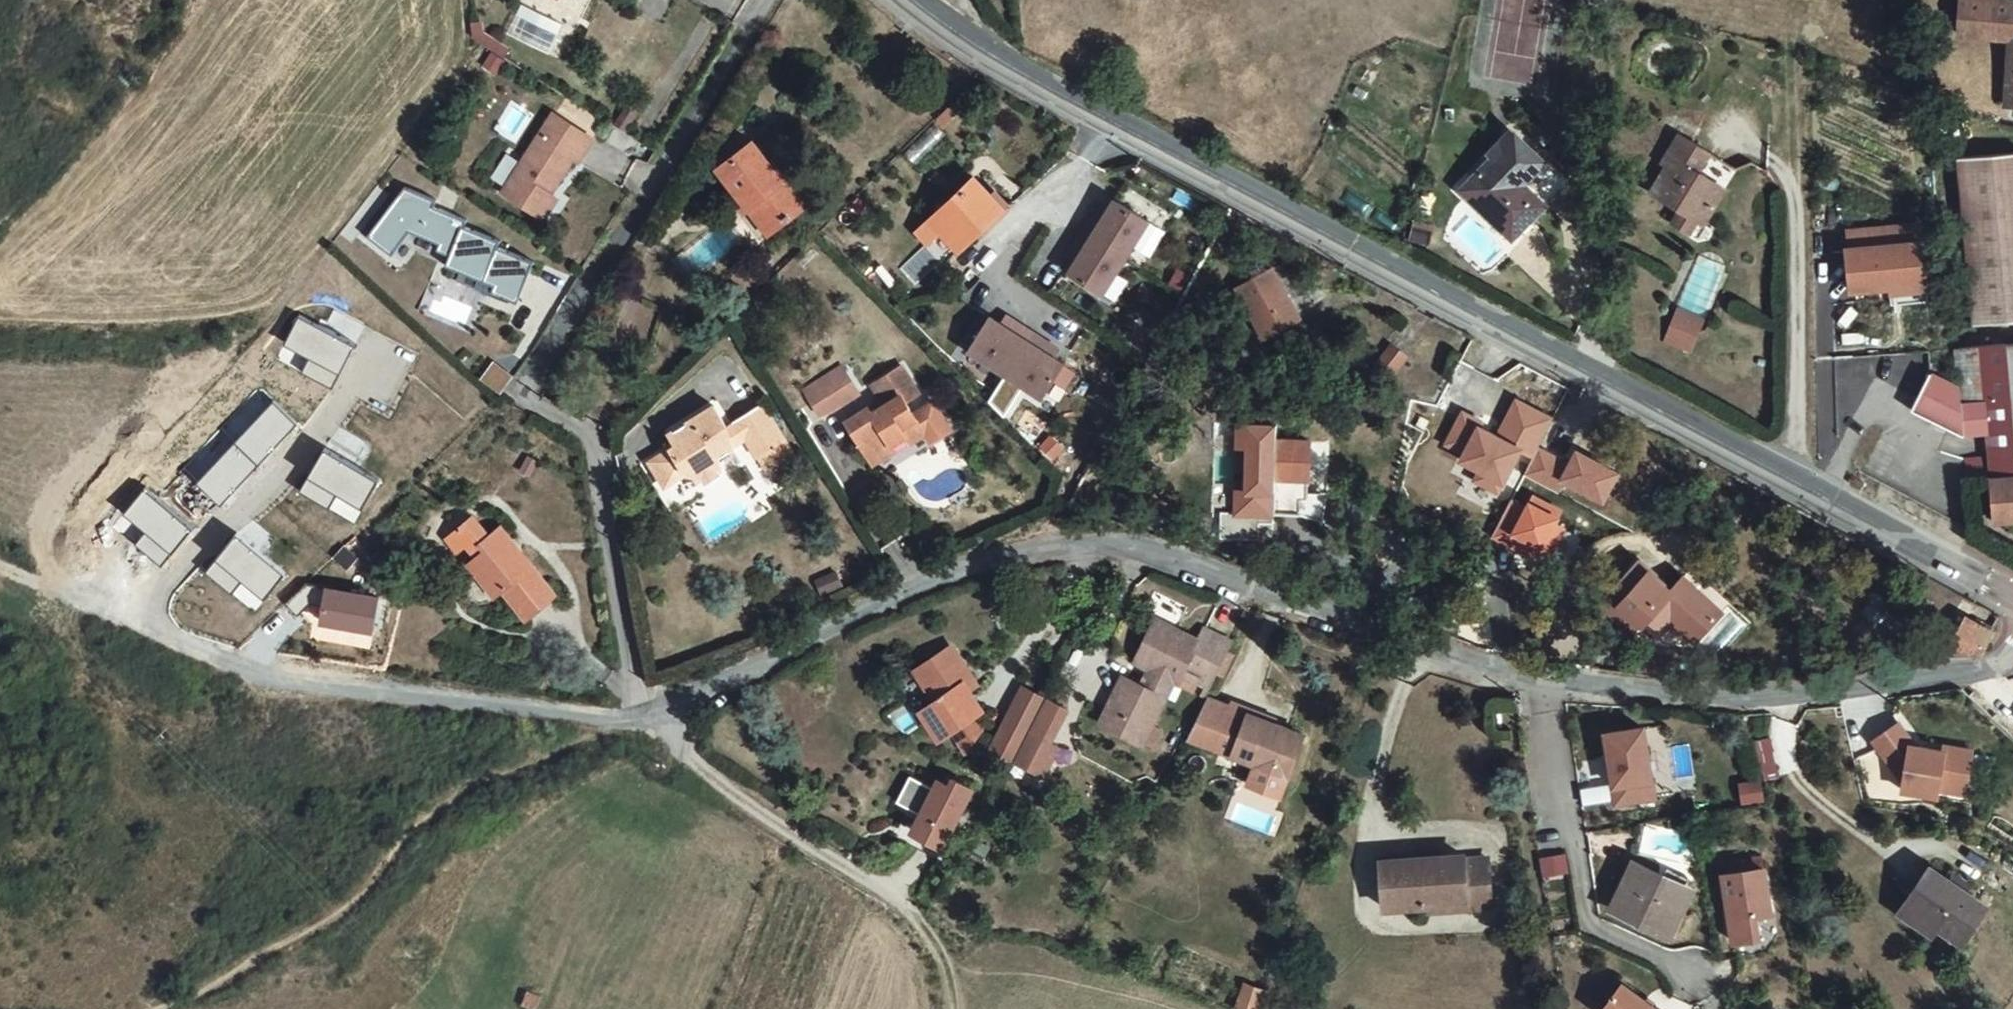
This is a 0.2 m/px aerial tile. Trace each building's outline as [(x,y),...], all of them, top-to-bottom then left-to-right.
[(2007,96),(2012,96),(2012,0),(2011,0),(1955,0),(1954,26),(2010,29),(2007,96)] [(481,68),(499,76),(506,59),(489,51),(481,68)] [(515,143),(532,115),(509,101),(492,129),(515,143)] [(946,129),(963,112),(953,103),(936,119),(946,129)] [(622,107),(614,125),(628,131),(636,113),(622,107)] [(489,183),(524,207),(538,188),(563,154),(570,160),(587,137),(546,108),(489,183)] [(1676,202),(1668,216),(1688,227),(1696,213),(1703,217),(1725,179),(1691,160),(1701,142),(1665,122),(1654,140),(1671,150),(1650,187),(1676,202)] [(1514,234),(1562,180),(1512,136),(1465,191),(1514,234)] [(759,214),(770,206),(781,221),(806,204),(760,138),(722,165),(759,214)] [(1975,316),(2012,313),(2012,145),(1961,149),(1975,316)] [(396,175),(356,222),(379,242),(398,220),(427,233),(425,239),(437,245),(433,255),(480,277),(478,283),(503,295),(521,256),(486,239),(489,233),(454,217),(456,211),(424,196),(427,190),(396,175)] [(929,222),(958,253),(985,226),(988,229),(1009,208),(995,194),(990,199),(973,180),(929,222)] [(538,188),(524,207),(533,214),(547,194),(538,188)] [(1075,264),(1068,275),(1101,297),(1148,224),(1114,203),(1107,214),(1100,225),(1092,219),(1073,248),(1082,253),(1075,264)] [(769,229),(781,221),(770,206),(759,214),(769,229)] [(1098,209),(1092,219),(1100,225),(1107,214),(1098,209)] [(1920,214),(1847,221),(1849,238),(1845,239),(1849,281),(1925,274),(1920,214)] [(958,253),(929,222),(921,230),(950,260),(958,253)] [(1409,241),(1428,245),(1432,227),(1413,223),(1409,241)] [(1066,258),(1075,264),(1082,253),(1073,248),(1066,258)] [(1188,294),(1196,275),(1179,267),(1170,286),(1188,294)] [(1232,296),(1263,341),(1277,334),(1268,320),(1287,308),(1266,275),(1232,296)] [(464,328),(472,307),(433,291),(425,312),(464,328)] [(274,339),(299,352),(292,367),(323,383),(345,339),(289,310),(274,339)] [(1005,319),(1000,327),(1011,334),(1016,325),(1005,319)] [(989,320),(967,354),(1004,377),(1012,382),(1040,400),(1062,366),(1050,359),(1039,352),(1045,344),(1016,325),(1011,334),(1000,327),(989,320)] [(1962,429),(1984,428),(1990,516),(2012,514),(2012,334),(1955,339),(1959,382),(1962,429)] [(1406,350),(1391,341),(1377,365),(1392,373),(1406,350)] [(1055,350),(1045,344),(1039,352),(1050,359),(1055,350)] [(830,411),(859,393),(842,365),(803,389),(818,413),(830,411)] [(907,443),(923,433),(929,442),(949,430),(931,401),(911,414),(904,402),(918,394),(901,366),(871,384),(884,406),(871,414),(867,407),(844,421),(872,466),(894,452),(890,445),(903,436),(907,443)] [(1912,403),(1962,430),(1962,429),(1959,382),(1929,367),(1912,403)] [(1012,382),(1004,377),(995,390),(1004,395),(1012,382)] [(1004,395),(995,390),(987,404),(995,409),(1004,395)] [(264,396),(188,478),(212,500),(288,418),(264,396)] [(1477,467),(1470,483),(1513,502),(1551,413),(1515,397),(1501,429),(1460,411),(1442,452),(1477,467)] [(664,443),(636,460),(653,484),(680,469),(684,476),(711,459),(707,451),(737,434),(749,452),(753,450),(763,466),(788,449),(757,400),(719,423),(705,401),(683,415),(681,418),(686,423),(662,438),(664,443)] [(1057,462),(1068,448),(1050,434),(1039,448),(1057,462)] [(320,503),(329,488),(353,502),(370,474),(315,443),(290,486),(320,503)] [(1314,448),(1282,445),(1280,455),(1240,451),(1232,517),(1304,524),(1314,448)] [(1986,473),(1985,456),(1963,458),(1964,474),(1986,473)] [(114,509),(137,527),(126,540),(153,562),(184,523),(135,484),(114,509)] [(490,518),(478,529),(461,512),(439,531),(490,588),(498,581),(519,605),(546,582),(490,518)] [(277,568),(228,528),(197,567),(224,589),(235,575),(257,593),(277,568)] [(822,596),(845,587),(838,569),(815,578),(822,596)] [(1708,618),(1714,609),(1684,586),(1671,603),(1631,572),(1598,617),(1627,639),(1639,624),(1650,633),(1660,618),(1699,648),(1706,639),(1718,623),(1708,618)] [(285,615),(302,598),(314,600),(312,615),(365,624),(370,592),(319,584),(319,580),(298,577),(272,602),(285,615)] [(1960,638),(1969,641),(1964,657),(1983,653),(1999,625),(1971,614),(1960,638)] [(1122,711),(1116,725),(1149,741),(1179,680),(1185,683),(1189,675),(1218,689),(1240,643),(1210,629),(1206,639),(1165,620),(1145,661),(1159,667),(1150,686),(1124,674),(1108,705),(1122,711)] [(987,669),(997,663),(980,634),(945,656),(961,685),(950,691),(966,718),(977,712),(989,733),(999,712),(995,702),(1003,697),(987,669)] [(1041,686),(1021,722),(1043,734),(1063,697),(1041,686)] [(1021,722),(1018,729),(1009,746),(1060,773),(1074,746),(1066,742),(1083,708),(1063,697),(1043,734),(1021,722)] [(1305,784),(1321,742),(1216,704),(1194,743),(1305,784)] [(1101,718),(1116,725),(1122,711),(1108,705),(1101,718)] [(1018,729),(999,712),(989,733),(1009,746),(1018,729)] [(1908,725),(1883,744),(1912,784),(1911,793),(1947,799),(1948,792),(1974,796),(1981,752),(1954,748),(1953,753),(1924,747),(1908,725)] [(1656,727),(1618,733),(1630,803),(1667,796),(1656,727)] [(1790,774),(1781,736),(1768,739),(1777,778),(1790,774)] [(970,767),(959,760),(955,769),(931,756),(917,780),(946,797),(937,813),(961,827),(993,771),(974,760),(970,767)] [(1774,779),(1752,782),(1755,802),(1777,799),(1774,779)] [(1584,806),(1613,804),(1612,785),(1583,788),(1584,806)] [(961,827),(937,813),(930,825),(955,838),(961,827)] [(1569,854),(1545,858),(1548,876),(1572,872),(1569,854)] [(1481,899),(1481,909),(1507,908),(1503,862),(1477,863),(1477,857),(1399,858),(1402,906),(1440,905),(1440,899),(1481,899)] [(1687,931),(1707,888),(1677,874),(1647,860),(1628,903),(1687,931)] [(1997,904),(1939,865),(1909,910),(1946,934),(1952,925),(1974,939),(1997,904)] [(1777,866),(1737,873),(1748,941),(1773,937),(1769,914),(1785,912),(1777,866)] [(1481,909),(1481,899),(1440,899),(1440,905),(1440,911),(1481,909)] [(1618,1008),(1672,1008),(1636,983),(1618,1008)] [(1246,985),(1236,1008),(1264,1008),(1270,994),(1246,985)] [(523,1008),(541,1008),(545,1000),(529,994),(523,1008)] [(1718,1001),(1704,1008),(1705,1008),(1723,1008),(1718,1001)]
